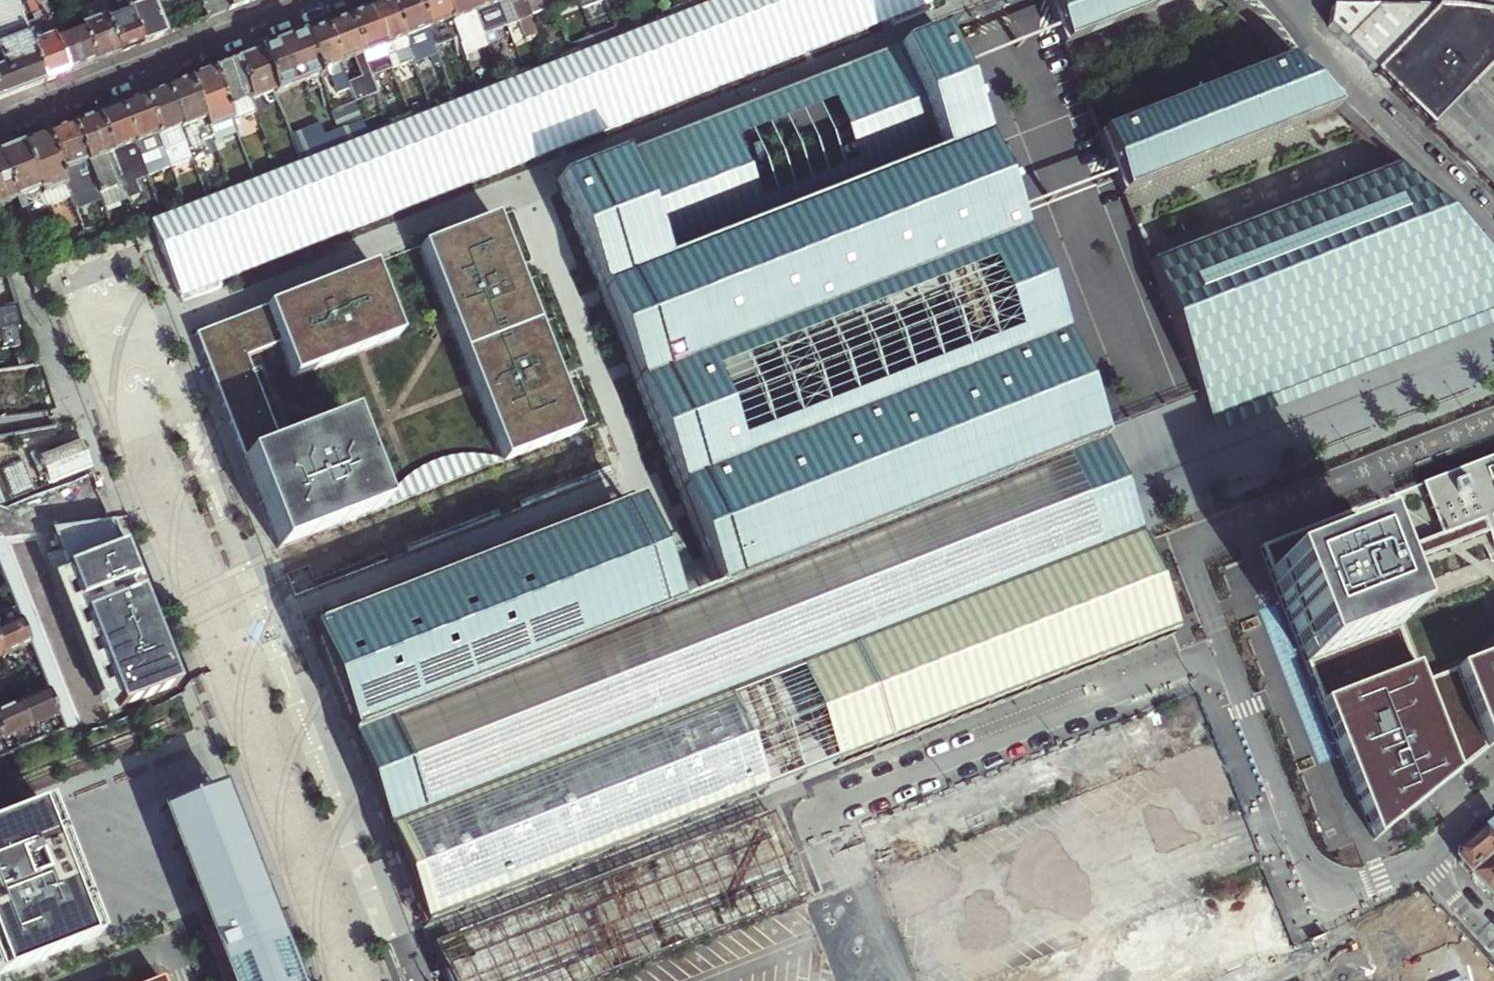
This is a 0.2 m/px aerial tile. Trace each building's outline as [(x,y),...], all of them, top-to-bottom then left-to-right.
[(44,83),(22,26),(14,7),(13,0),(0,2),(0,58),(4,69),(0,70),(0,100),(44,83)] [(67,74),(39,5),(38,0),(33,0),(28,2),(27,2),(34,21),(22,26),(44,83),(58,78),(67,74)] [(118,54),(130,50),(143,45),(125,0),(110,0),(118,20),(106,24),(118,54)] [(159,15),(153,0),(125,0),(143,45),(155,40),(167,36),(159,15)] [(153,220),(180,293),(934,2),(934,0),(717,0),(713,2),(697,8),(576,55),(550,65),(539,69),(503,83),(480,92),(433,110),(413,118),(392,127),(317,156),(302,162),(210,197),(201,201),(186,207),(164,215),(153,220)] [(159,15),(198,0),(153,0),(159,15)] [(229,11),(225,0),(201,0),(209,19),(229,11)] [(256,1),(256,0),(225,0),(229,11),(246,5),(256,1)] [(435,47),(417,0),(395,0),(391,2),(411,53),(427,47),(431,55),(438,53),(435,47)] [(435,47),(459,38),(444,0),(417,0),(435,47)] [(503,83),(488,46),(470,0),(444,0),(459,38),(462,47),(472,43),(477,53),(466,57),(476,83),(480,92),(503,83)] [(488,46),(498,41),(494,32),(507,27),(499,5),(501,4),(499,0),(470,0),(488,46)] [(501,4),(508,2),(516,24),(520,22),(539,69),(550,65),(531,18),(529,12),(524,0),(499,0),(501,4)] [(555,8),(577,0),(551,0),(555,8)] [(583,11),(606,2),(605,0),(579,0),(583,11)] [(692,10),(697,8),(694,0),(692,0),(689,1),(692,10)] [(1067,45),(1184,0),(1050,0),(1067,45)] [(39,5),(67,74),(81,69),(95,63),(83,31),(70,36),(57,4),(49,7),(47,2),(39,5)] [(414,62),(411,53),(391,2),(383,5),(369,10),(376,30),(379,29),(387,48),(386,49),(394,70),(414,62)] [(83,31),(95,63),(109,58),(118,54),(106,24),(98,3),(81,10),(85,18),(78,21),(83,31)] [(1331,30),(1374,73),(1436,9),(1384,8),(1331,8),(1331,30)] [(531,18),(538,15),(535,9),(529,12),(531,18)] [(1374,73),(1430,128),(1468,89),(1493,62),(1493,16),(1482,14),(1452,9),(1436,9),(1374,73)] [(349,18),(379,95),(392,90),(386,73),(394,70),(386,49),(387,48),(379,29),(376,30),(369,10),(362,13),(349,18)] [(326,27),(342,67),(354,61),(363,80),(350,87),(356,104),(357,107),(380,96),(379,95),(349,18),(343,20),(326,27)] [(304,36),(318,73),(330,69),(346,108),(356,104),(350,87),(342,67),(326,27),(318,30),(304,36)] [(939,32),(556,180),(677,491),(714,588),(725,583),(729,593),(949,507),(1101,448),(1092,427),(939,32)] [(260,53),(275,92),(276,95),(303,84),(308,94),(324,88),(318,73),(304,36),(283,44),(260,53)] [(472,43),(462,47),(466,57),(477,53),(472,43)] [(236,63),(251,101),(275,92),(260,53),(249,57),(236,63)] [(1291,61),(1102,135),(1125,194),(1341,110),(1291,61)] [(1468,89),(1493,115),(1493,62),(1468,89)] [(255,112),(251,101),(236,63),(227,66),(213,72),(237,134),(239,139),(245,137),(238,119),(255,112)] [(190,81),(214,143),(237,134),(213,72),(205,75),(190,81)] [(220,156),(214,143),(190,81),(183,84),(167,90),(197,166),(220,156)] [(1430,128),(1489,186),(1493,191),(1493,115),(1468,89),(1430,128)] [(188,169),(197,166),(167,90),(159,93),(144,99),(171,167),(185,162),(188,169)] [(174,175),(171,167),(144,99),(133,103),(121,108),(148,177),(151,184),(174,175)] [(430,102),(410,110),(413,118),(433,110),(430,102)] [(346,108),(334,113),(341,131),(363,122),(357,107),(356,104),(346,108)] [(98,117),(121,176),(127,191),(130,199),(140,195),(136,182),(148,177),(121,108),(114,111),(98,117)] [(392,127),(413,118),(410,110),(389,118),(392,127)] [(89,120),(73,127),(99,192),(107,212),(114,210),(112,205),(114,204),(109,191),(114,189),(117,195),(127,191),(121,176),(98,117),(89,120)] [(64,130),(48,136),(72,200),(77,211),(78,215),(91,210),(86,197),(99,192),(73,127),(64,130)] [(302,162),(317,156),(307,131),(292,137),(302,162)] [(72,200),(48,136),(39,140),(23,146),(48,209),(72,200)] [(0,155),(0,159),(16,202),(31,240),(44,235),(37,217),(48,212),(48,209),(23,146),(12,151),(0,155)] [(16,202),(0,159),(0,208),(16,202)] [(1398,167),(1152,263),(1202,391),(1218,431),(1337,384),(1493,323),(1493,261),(1398,167)] [(201,201),(210,197),(205,186),(196,190),(201,201)] [(159,204),(164,215),(186,207),(182,195),(159,204)] [(78,215),(77,211),(66,215),(69,225),(80,220),(78,215)] [(495,216),(421,245),(503,460),(578,432),(558,377),(516,269),(495,216)] [(268,526),(276,548),(382,507),(347,416),(278,442),(245,356),(279,342),(292,375),(399,334),(371,263),(332,279),(264,305),(223,321),(192,333),(213,385),(228,426),(250,480),(255,494),(268,526)] [(14,306),(5,276),(0,276),(0,308),(14,306)] [(14,306),(0,308),(0,329),(5,328),(7,340),(0,341),(0,349),(20,346),(14,306)] [(34,368),(29,354),(15,356),(19,370),(34,368)] [(41,392),(34,368),(19,370),(0,373),(0,398),(41,392)] [(28,418),(31,432),(52,427),(48,413),(28,418)] [(92,469),(81,441),(78,443),(37,458),(47,486),(92,469)] [(380,719),(348,731),(369,784),(388,829),(680,716),(746,690),(1136,536),(1101,448),(949,507),(729,593),(725,583),(714,588),(695,595),(667,606),(411,706),(395,713),(380,719)] [(1428,482),(1414,487),(1433,536),(1438,550),(1493,529),(1493,456),(1428,482)] [(22,460),(0,469),(0,473),(11,500),(35,491),(22,460)] [(354,617),(310,634),(348,731),(380,719),(395,713),(411,706),(667,606),(630,509),(354,617)] [(1260,547),(1270,574),(1304,661),(1323,709),(1374,841),(1415,808),(1450,780),(1488,748),(1493,744),(1493,653),(1456,667),(1413,684),(1409,674),(1391,628),(1372,577),(1366,562),(1357,540),(1347,514),(1326,522),(1295,534),(1260,547)] [(1252,612),(1280,601),(1250,522),(1221,533),(1252,612)] [(111,524),(51,531),(118,705),(173,684),(136,588),(111,524)] [(788,786),(1173,635),(1154,584),(1136,536),(746,690),(680,716),(388,829),(424,928),(788,786)] [(1433,536),(1366,562),(1372,577),(1438,550),(1433,536)] [(15,609),(0,614),(0,658),(16,651),(30,645),(15,609)] [(36,697),(17,705),(33,743),(39,740),(33,727),(47,721),(53,735),(63,730),(52,701),(48,691),(36,697)] [(5,756),(33,743),(17,705),(7,709),(0,713),(0,744),(5,756)] [(1205,718),(881,841),(935,980),(1293,980),(1307,976),(1296,947),(1271,883),(1247,892),(1197,766),(1220,757),(1205,718)] [(159,810),(226,980),(302,980),(276,916),(268,919),(217,788),(159,810)] [(97,940),(64,855),(45,806),(0,823),(0,978),(43,961),(97,940)] [(1466,853),(1466,861),(1472,868),(1479,876),(1493,863),(1493,829),(1466,853)] [(1493,891),(1493,890),(1493,863),(1479,876),(1486,884),(1493,891)] [(1453,954),(1433,931),(1405,956),(1427,980),(1483,980),(1489,975),(1463,946),(1453,954)]
